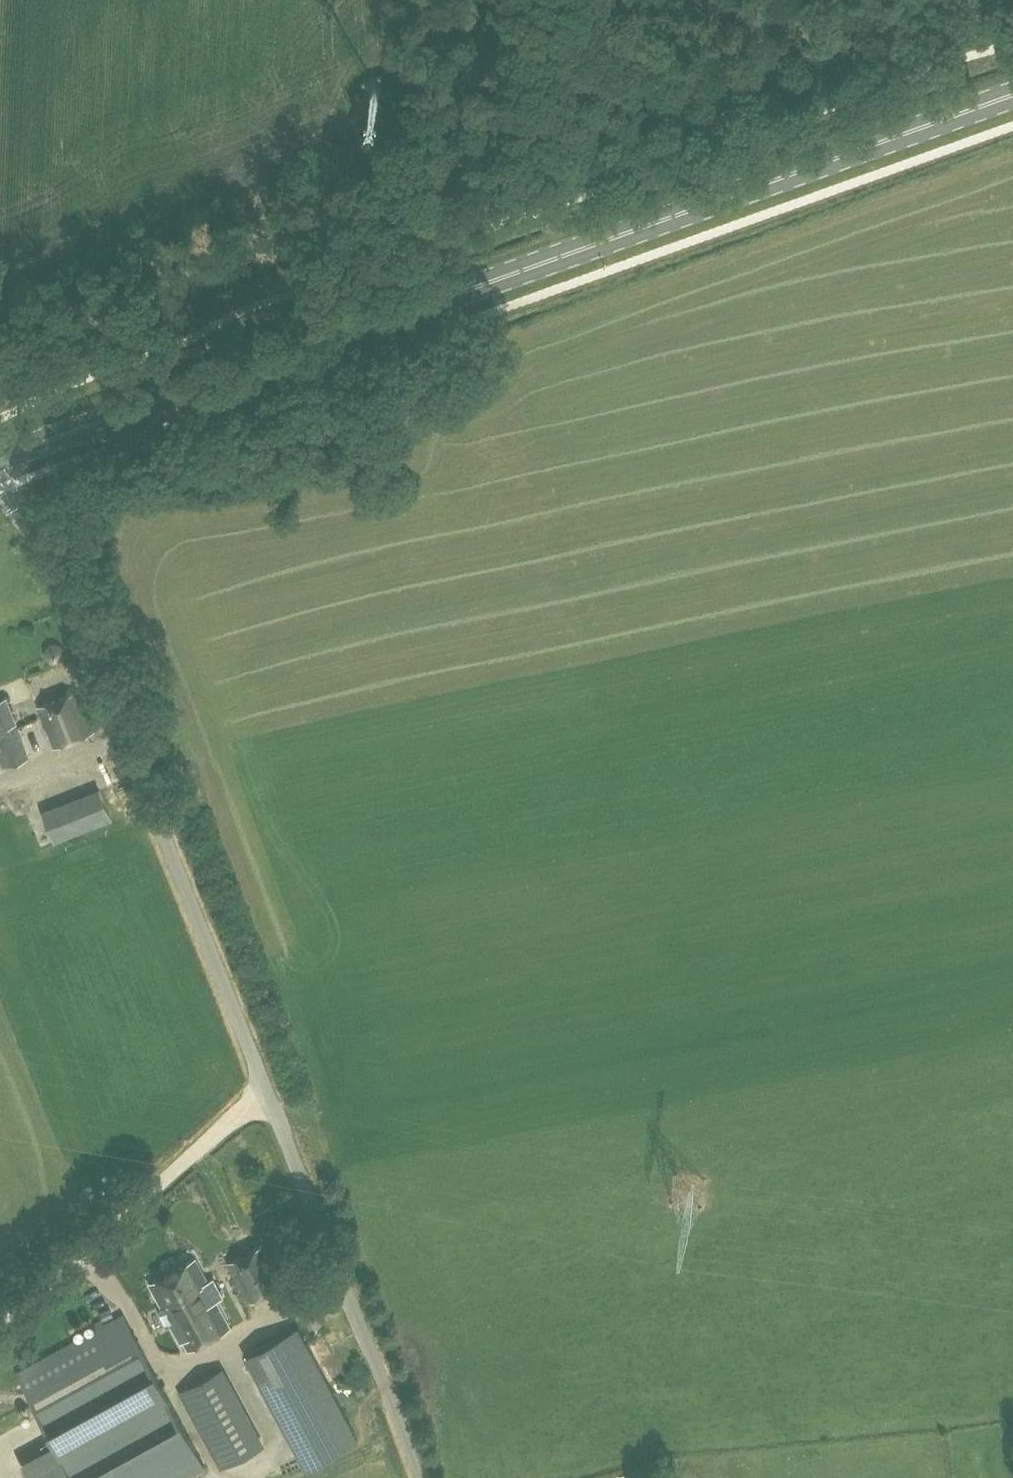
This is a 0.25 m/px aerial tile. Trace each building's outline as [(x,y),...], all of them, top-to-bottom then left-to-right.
[(54,748),(95,732),(79,691),(38,707),(54,748)] [(28,758),(15,725),(16,725),(6,698),(0,700),(0,769),(28,758)] [(64,867),(54,841),(111,820),(99,789),(42,811),(17,820),(39,877),(64,867)] [(249,1302),(287,1281),(265,1242),(227,1264),(249,1302)] [(209,1282),(196,1258),(149,1283),(162,1307),(164,1305),(188,1350),(231,1327),(207,1283),(209,1282)] [(123,1314),(17,1372),(60,1451),(26,1469),(31,1477),(179,1477),(205,1464),(123,1314)] [(295,1330),(244,1357),(303,1469),(354,1442),(295,1330)] [(179,1392),(220,1469),(265,1444),(244,1404),(241,1405),(221,1369),(179,1392)]
